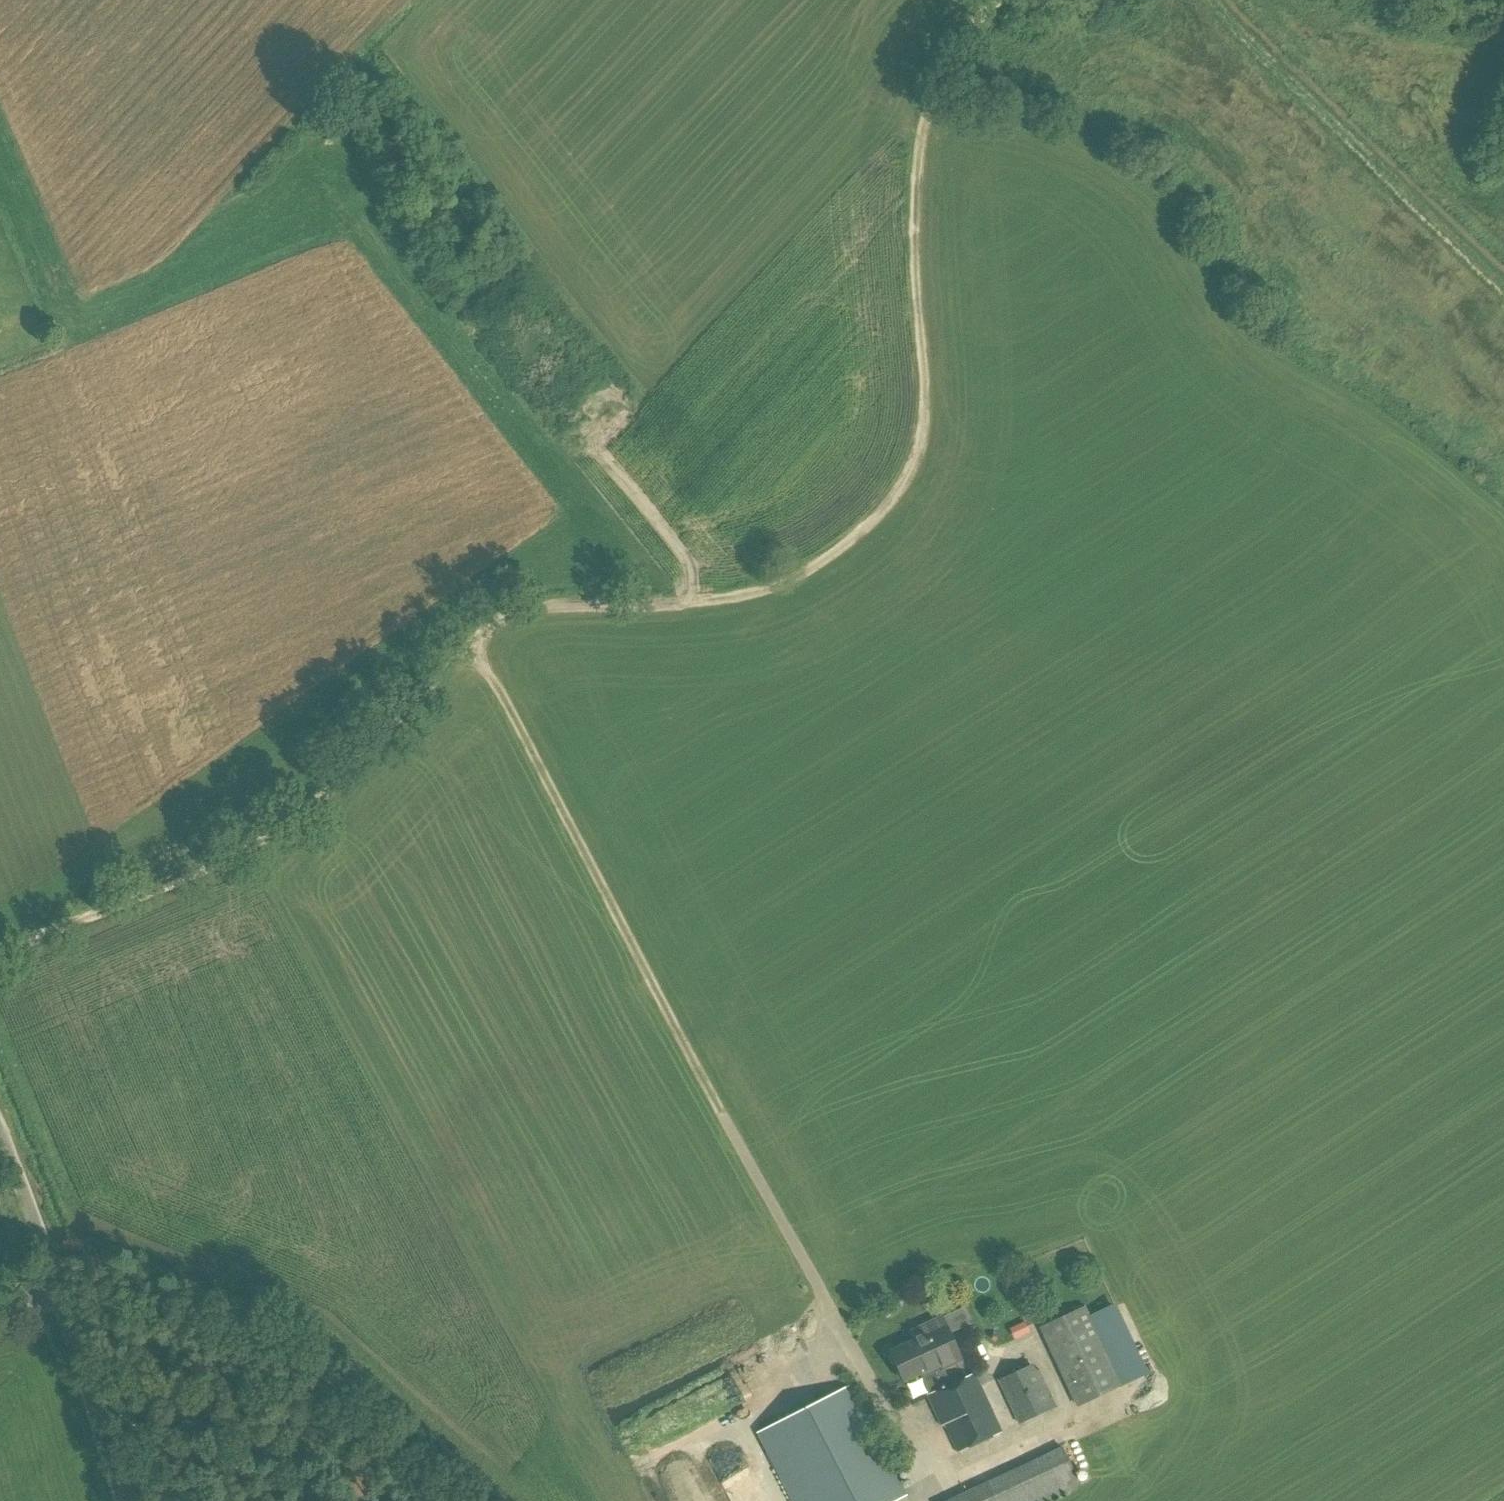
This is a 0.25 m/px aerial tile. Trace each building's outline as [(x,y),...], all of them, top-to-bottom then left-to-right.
[(971,1291),(954,1296),(957,1305),(974,1300),(971,1291)] [(1039,1328),(1077,1408),(1123,1386),(1085,1306),(1039,1328)] [(930,1394),(951,1384),(944,1369),(962,1360),(941,1315),(909,1330),(914,1340),(890,1352),(904,1382),(921,1374),(930,1394)] [(1025,1321),(1010,1328),(1014,1338),(1029,1331),(1025,1321)] [(999,1380),(1020,1424),(1053,1408),(1032,1365),(999,1380)] [(1002,1432),(975,1374),(951,1384),(930,1394),(927,1395),(942,1426),(945,1425),(958,1453),(1002,1432)] [(849,1387),(760,1432),(795,1500),(894,1500),(905,1495),(849,1387)] [(1081,1485),(1063,1447),(946,1500),(1047,1500),(1081,1485)]
